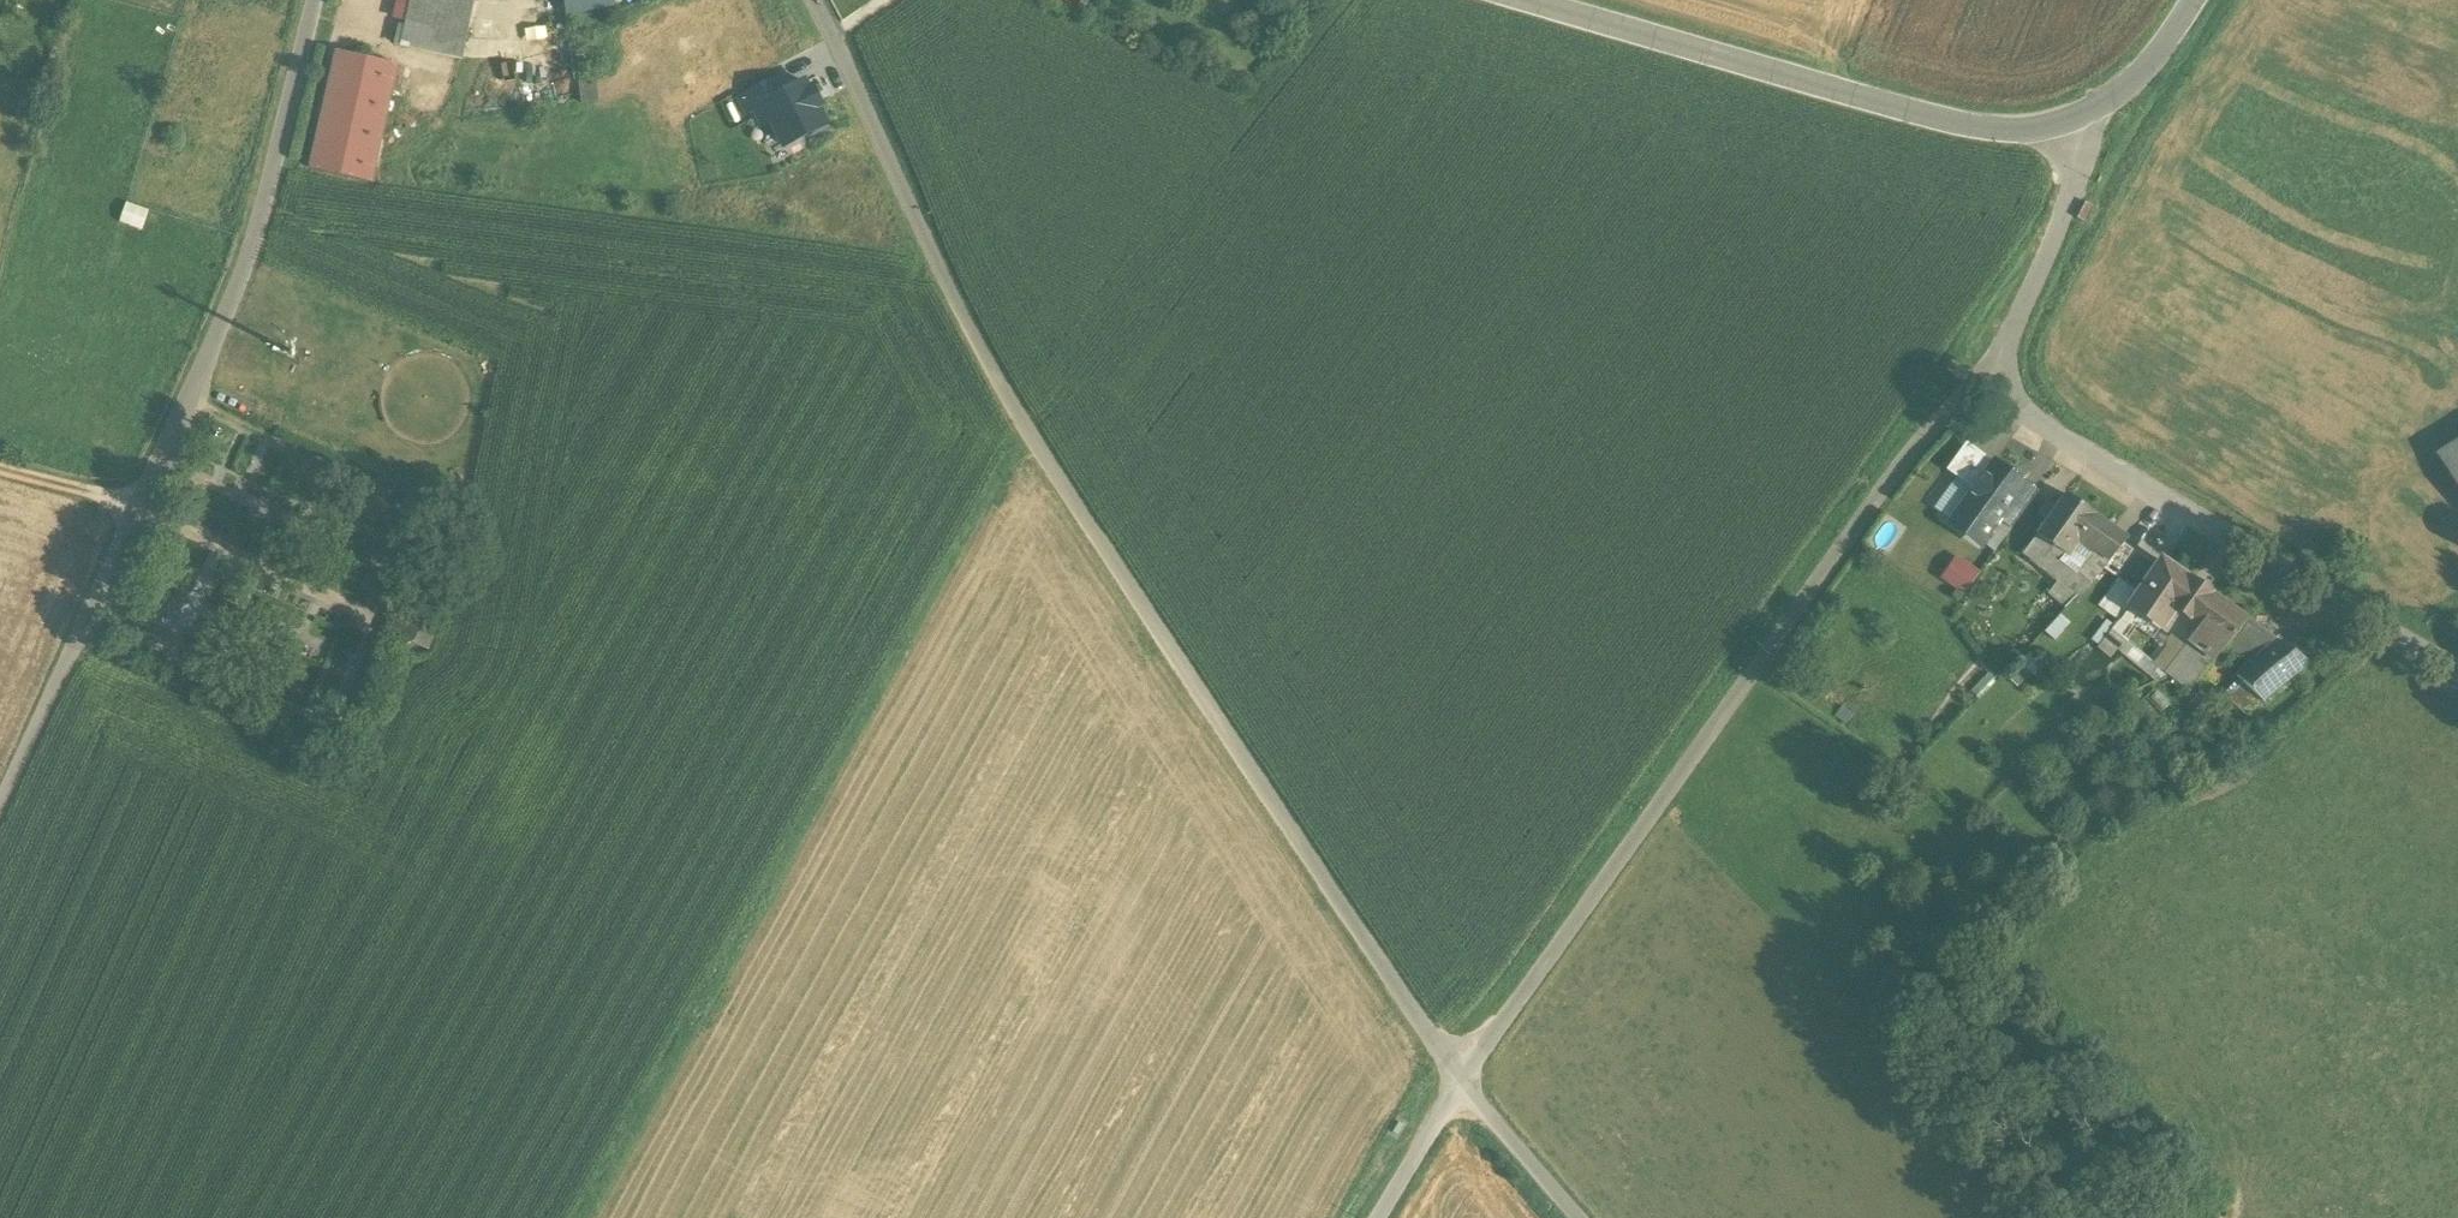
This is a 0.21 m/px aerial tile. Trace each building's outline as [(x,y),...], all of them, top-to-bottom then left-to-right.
[(400,46),(461,60),(474,0),(410,0),(400,46)] [(567,20),(617,13),(615,0),(564,0),(567,20)] [(396,66),(337,52),(311,170),(370,184),(396,66)] [(762,104),(790,90),(783,76),(740,99),(749,116),(764,108),(762,104)] [(809,91),(805,82),(790,90),(762,104),(764,108),(784,147),(827,125),(818,108),(821,107),(812,89),(809,91)] [(127,204),(122,223),(144,228),(149,210),(127,204)] [(1947,470),(1974,490),(1994,462),(1967,443),(1947,470)] [(2439,455),(2457,484),(2457,443),(2439,455)] [(2024,485),(1994,462),(1974,490),(1951,521),(1982,544),(1994,527),(1998,520),(2024,486),(2024,485)] [(2024,486),(1998,520),(2010,529),(2035,494),(2024,486)] [(2066,494),(2055,509),(2047,503),(2039,514),(2047,520),(2037,534),(2065,555),(2077,538),(2094,549),(2095,550),(2111,526),(2066,494)] [(2111,526),(2095,550),(2094,549),(2083,563),(2099,574),(2104,567),(2124,543),(2128,538),(2111,526)] [(2037,534),(2023,554),(2077,597),(2095,579),(2099,574),(2083,563),(2076,573),(2060,562),(2065,555),(2037,534)] [(2104,567),(2118,577),(2136,551),(2124,543),(2104,567)] [(2118,577),(2099,604),(2122,620),(2131,606),(2158,567),(2136,551),(2118,577)] [(1941,577),(1967,594),(1982,571),(1956,554),(1941,577)] [(2191,581),(2162,561),(2131,606),(2158,626),(2185,646),(2164,673),(2188,692),(2214,659),(2223,649),(2233,636),(2246,620),(2210,594),(2211,593),(2209,591),(2208,593),(2193,582),(2194,581),(2192,579),(2191,581)] [(415,624),(396,615),(386,637),(405,645),(411,643),(426,650),(432,637),(417,630),(415,624)] [(2246,620),(2233,636),(2245,647),(2260,630),(2246,620)] [(2245,647),(2233,636),(2223,649),(2248,666),(2251,663),(2251,664),(2275,641),(2260,630),(2245,647)] [(2111,631),(2099,646),(2111,656),(2117,649),(2120,651),(2126,643),(2111,631)] [(2275,641),(2251,664),(2251,663),(2248,666),(2236,677),(2242,683),(2262,701),(2263,702),(2307,664),(2275,641)] [(2214,659),(2188,692),(2200,701),(2213,684),(2212,683),(2224,668),(2214,659)] [(2242,683),(2227,698),(2246,716),(2262,701),(2242,683)]
